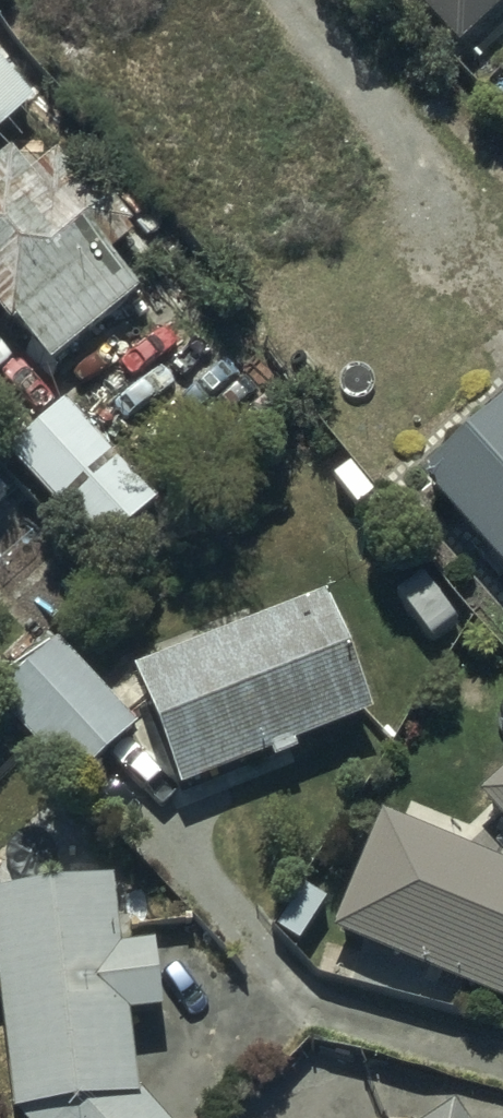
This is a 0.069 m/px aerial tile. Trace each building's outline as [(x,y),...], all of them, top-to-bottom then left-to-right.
[(453,45),(502,0),(413,0),(453,45)] [(0,158),(0,321),(3,324),(11,318),(47,362),(134,291),(104,255),(128,235),(82,179),(75,184),(52,155),(25,177),(6,153),(0,158)] [(59,402),(5,452),(101,554),(154,504),(59,402)] [(419,478),(502,573),(502,405),(419,478)] [(132,673),(177,787),(367,711),(322,597),(132,673)] [(0,696),(0,710),(71,784),(132,726),(54,644),(0,696)] [(475,791),(502,825),(502,768),(475,791)] [(329,933),(502,1004),(502,869),(377,817),(329,933)] [(9,1110),(16,1117),(159,1117),(135,1092),(127,1016),(153,1013),(146,947),(115,951),(107,878),(0,890),(0,1025),(9,1110)] [(452,1104),(430,1117),(462,1117),(452,1104)]
